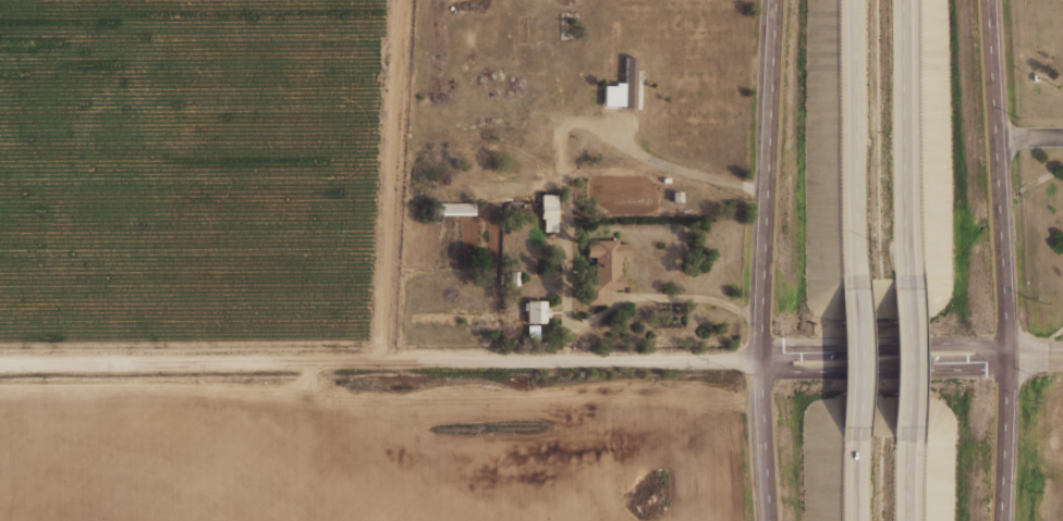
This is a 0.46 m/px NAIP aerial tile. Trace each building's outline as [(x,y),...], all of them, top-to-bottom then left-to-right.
[(621,108),(632,108),(634,57),(623,55),(621,108)] [(621,82),(612,82),(612,85),(600,85),(600,107),(620,107),(621,82)] [(668,190),(677,190),(679,202),(668,202),(668,190)] [(537,195),(553,195),(553,218),(537,218),(537,195)] [(428,203),(473,202),(473,214),(428,214),(428,203)] [(541,219),(554,219),(554,232),(541,232),(541,219)] [(594,240),(594,244),(583,244),(584,257),(591,257),(592,284),(583,284),(583,305),(600,305),(600,289),(618,289),(618,257),(626,257),(625,244),(614,244),(614,239),(594,240)] [(508,271),(516,271),(516,285),(508,285),(508,271)] [(523,300),(542,300),(542,307),(546,307),(546,315),(542,315),(542,323),(523,322),(523,310),(521,310),(521,301),(523,301),(523,300)] [(525,325),(537,325),(536,339),(525,338),(525,325)]
